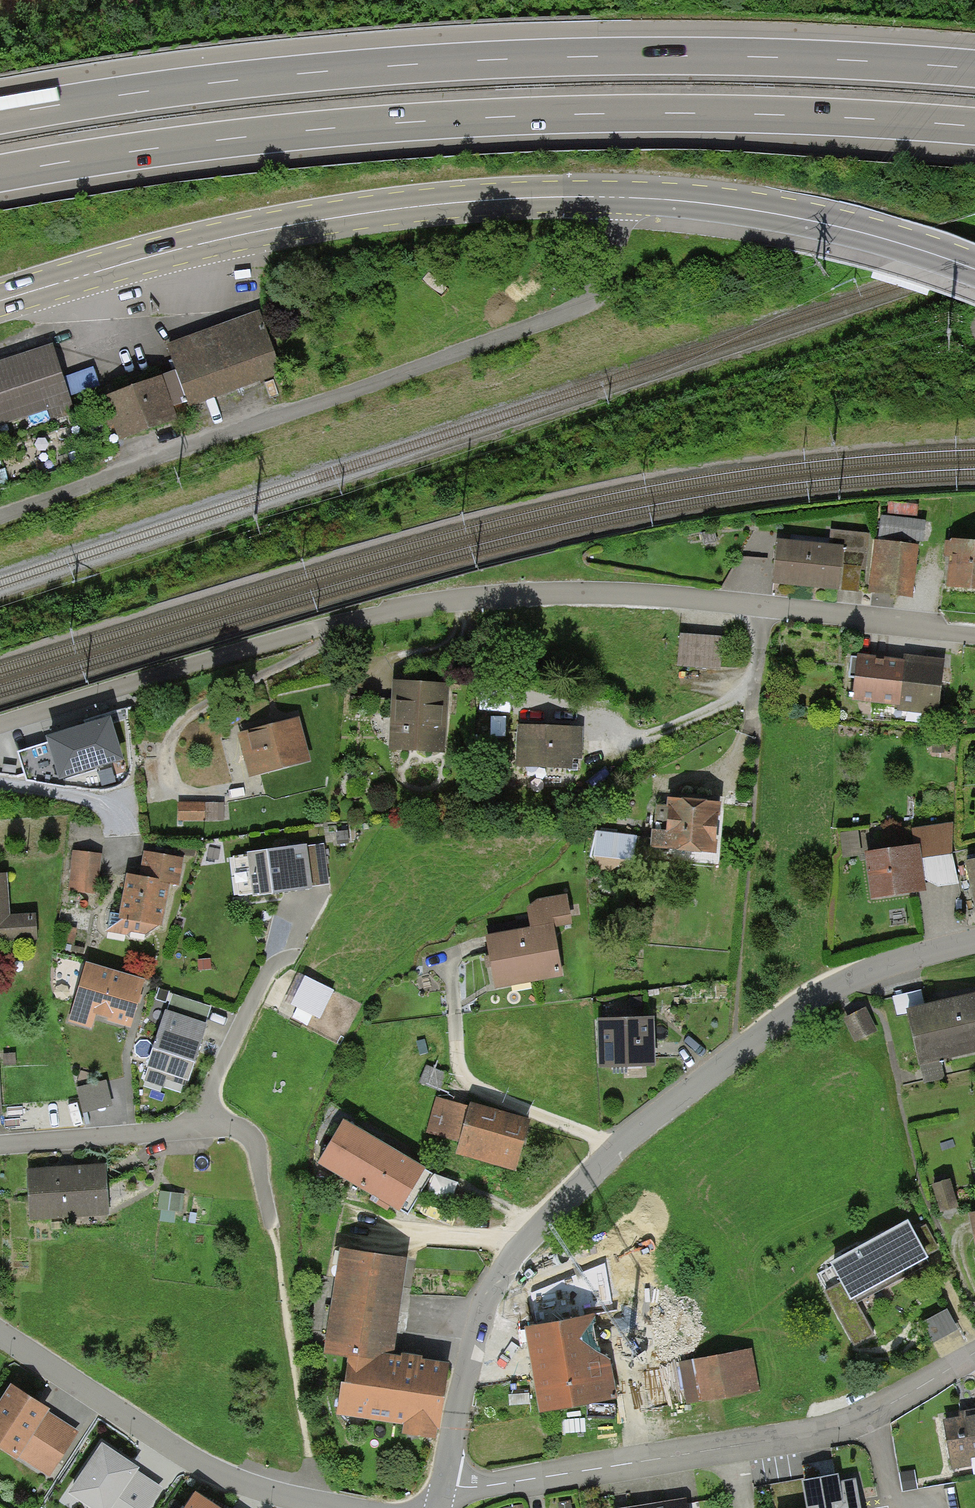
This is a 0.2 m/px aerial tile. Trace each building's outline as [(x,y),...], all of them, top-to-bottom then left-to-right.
[(256,310),(163,347),(173,371),(189,410),(280,373),(256,310)] [(48,411),(51,419),(75,411),(71,397),(101,387),(94,367),(63,377),(52,342),(35,348),(0,359),(0,427),(48,411)] [(173,371),(103,399),(119,438),(128,435),(189,410),(173,371)] [(880,517),(878,539),(923,543),(925,521),(880,517)] [(829,547),(776,541),(772,585),(838,592),(841,569),(865,571),(869,534),(830,530),(829,547)] [(918,545),(874,541),(869,595),(913,599),(918,545)] [(952,541),(951,543),(945,543),(944,552),(943,558),(950,559),(946,588),(974,591),(974,543),(952,541)] [(680,634),(678,666),(718,668),(720,637),(680,634)] [(879,657),(857,655),(852,702),(898,707),(897,712),(938,716),(944,660),(903,656),(903,660),(879,657)] [(417,684),(393,682),(388,750),(444,754),(449,686),(417,684)] [(43,744),(18,752),(27,781),(58,785),(128,762),(112,714),(55,732),(41,736),(43,744)] [(237,735),(249,779),(311,762),(299,718),(271,725),(237,735)] [(583,728),(517,726),(515,768),(572,771),(572,760),(581,760),(583,728)] [(693,802),(668,799),(665,832),(652,831),(650,850),(715,856),(719,804),(693,802)] [(177,803),(177,821),(223,821),(223,803),(177,803)] [(911,830),(914,847),(919,846),(921,859),(953,854),(951,823),(911,830)] [(637,836),(595,832),(593,857),(634,861),(637,836)] [(323,845),(306,848),(309,869),(312,887),(329,885),(323,845)] [(306,846),(247,855),(253,898),(271,895),(271,897),(312,891),(312,887),(309,869),(306,848),(306,846)] [(914,847),(864,854),(871,901),(927,891),(925,880),(923,872),(921,859),(919,846),(914,847)] [(101,855),(72,851),(67,891),(96,895),(101,855)] [(184,860),(143,853),(139,874),(139,877),(127,875),(119,920),(162,928),(170,885),(179,887),(184,860)] [(959,885),(953,854),(921,859),(923,872),(925,880),(938,888),(959,885)] [(965,863),(974,906),(974,860),(965,863)] [(0,874),(0,943),(38,940),(36,914),(10,916),(7,874),(0,874)] [(526,909),(530,928),(553,924),(554,929),(572,926),(566,896),(535,901),(526,909)] [(530,928),(485,937),(489,963),(494,989),(563,977),(554,929),(553,924),(530,928)] [(144,981),(86,964),(68,1022),(92,1029),(96,1016),(108,1020),(107,1021),(131,1028),(139,999),(144,981)] [(334,992),(305,977),(291,1004),(320,1019),(334,992)] [(906,1011),(924,1084),(946,1079),(941,1062),(974,1053),(974,994),(950,1000),(906,1011)] [(173,995),(167,1012),(188,1019),(205,1025),(211,1007),(173,995)] [(865,1008),(843,1020),(856,1044),(878,1032),(865,1008)] [(167,1012),(165,1012),(146,1069),(188,1083),(207,1025),(205,1025),(188,1019),(167,1012)] [(629,1019),(597,1020),(598,1070),(655,1068),(654,1018),(629,1019)] [(15,1054),(3,1055),(4,1067),(16,1066),(15,1054)] [(447,1075),(426,1066),(419,1083),(440,1092),(447,1075)] [(106,1081),(76,1088),(82,1114),(112,1107),(106,1081)] [(516,1172),(531,1121),(470,1104),(469,1107),(436,1098),(426,1134),(459,1143),(456,1155),(516,1172)] [(425,1169),(343,1122),(318,1164),(373,1196),(383,1202),(390,1206),(399,1212),(425,1169)] [(29,1222),(109,1217),(106,1165),(66,1168),(26,1170),(29,1222)] [(958,1206),(949,1180),(932,1186),(941,1212),(958,1206)] [(184,1195),(160,1192),(158,1209),(182,1212),(184,1195)] [(383,1202),(373,1196),(370,1202),(387,1212),(390,1206),(383,1202)] [(913,1232),(908,1222),(830,1265),(840,1284),(823,1293),(853,1347),(874,1336),(854,1300),(928,1260),(926,1257),(913,1232)] [(926,1225),(913,1232),(926,1257),(940,1250),(926,1225)] [(407,1260),(340,1250),(324,1357),(349,1361),(380,1365),(382,1356),(393,1357),(399,1314),(407,1260)] [(558,1322),(609,1313),(602,1275),(551,1284),(558,1322)] [(558,1322),(524,1329),(540,1416),(616,1402),(610,1366),(658,1358),(648,1306),(609,1313),(558,1322)] [(933,1345),(958,1331),(946,1310),(921,1324),(933,1345)] [(752,1350),(641,1372),(649,1414),(760,1393),(752,1350)] [(380,1365),(349,1361),(345,1387),(341,1386),(337,1418),(403,1427),(402,1437),(435,1442),(436,1432),(440,1432),(449,1367),(423,1363),(424,1359),(412,1357),(401,1356),(401,1358),(393,1357),(382,1356),(380,1365)] [(10,1385),(0,1401),(0,1451),(17,1462),(19,1459),(48,1413),(50,1411),(36,1402),(10,1385)] [(942,1421),(951,1471),(971,1467),(970,1459),(974,1459),(974,1410),(965,1412),(958,1413),(959,1418),(942,1421)] [(79,1432),(48,1413),(19,1459),(49,1478),(79,1432)] [(102,1444),(67,1495),(87,1507),(149,1507),(162,1489),(138,1472),(140,1470),(133,1466),(102,1444)] [(801,1483),(806,1507),(861,1507),(856,1481),(841,1484),(839,1476),(801,1483)] [(195,1494),(186,1507),(216,1507),(195,1494)] [(686,1499),(626,1507),(687,1507),(686,1499)]
